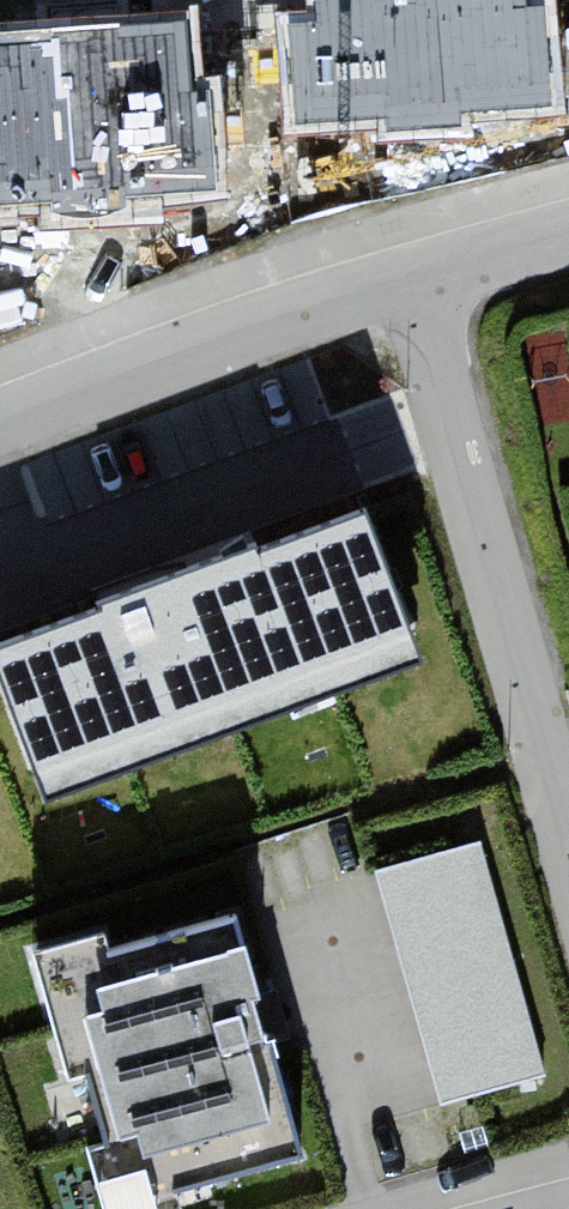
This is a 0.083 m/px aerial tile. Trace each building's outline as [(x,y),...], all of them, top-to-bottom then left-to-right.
[(523,0),(323,0),(324,18),(289,20),(295,123),(552,108),(546,7),(523,8),(523,0)] [(0,32),(0,207),(220,190),(211,79),(188,81),(182,18),(0,32)] [(0,640),(0,684),(33,778),(411,647),(364,514),(0,640)] [(465,832),(362,860),(427,1100),(529,1073),(465,832)] [(302,1154),(237,917),(109,953),(104,936),(33,955),(103,1208),(174,1208),(169,1190),(302,1154)]
